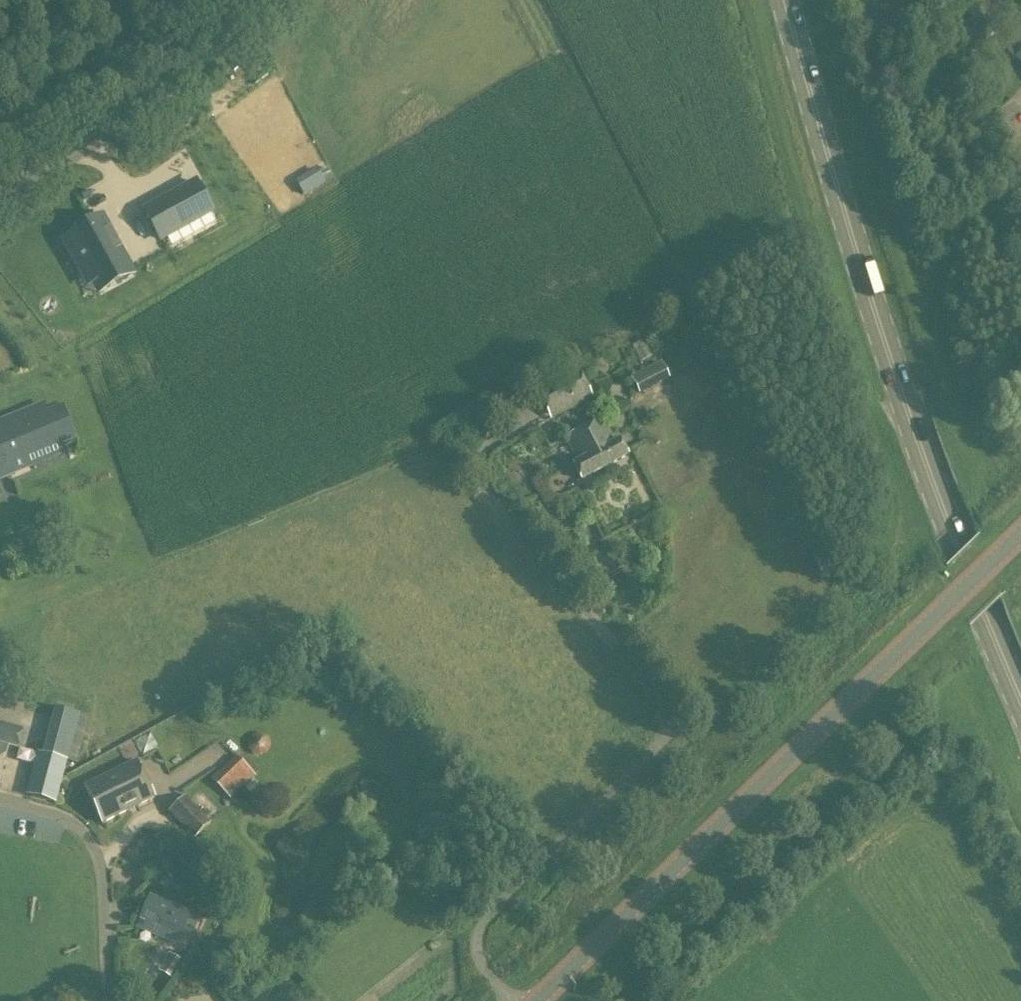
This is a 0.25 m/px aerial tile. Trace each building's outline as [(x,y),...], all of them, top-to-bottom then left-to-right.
[(230,147),(181,179),(199,206),(247,174),(230,147)] [(315,169),(293,181),(301,195),(323,184),(315,169)] [(108,226),(112,224),(130,251),(163,229),(135,186),(101,208),(103,209),(99,212),(108,226)] [(630,378),(639,395),(670,379),(661,362),(630,378)] [(535,389),(550,420),(593,399),(578,368),(535,389)] [(0,421),(0,481),(30,469),(26,460),(61,445),(43,403),(0,421)] [(573,466),(582,481),(628,457),(620,442),(614,445),(602,421),(567,439),(579,463),(573,466)] [(55,708),(42,756),(67,763),(76,765),(89,717),(55,708)] [(9,746),(19,749),(23,731),(0,725),(0,781),(9,746)] [(62,782),(67,763),(42,756),(39,755),(28,796),(46,801),(56,803),(62,782)] [(231,800),(255,775),(236,756),(220,772),(219,771),(211,780),(231,800)] [(137,763),(85,789),(103,825),(155,799),(137,763)] [(211,823),(185,796),(168,813),(194,839),(211,823)] [(199,920),(191,916),(191,915),(152,898),(139,928),(165,940),(168,932),(182,938),(185,930),(193,934),(199,920)] [(161,971),(173,977),(181,959),(169,953),(161,971)]
